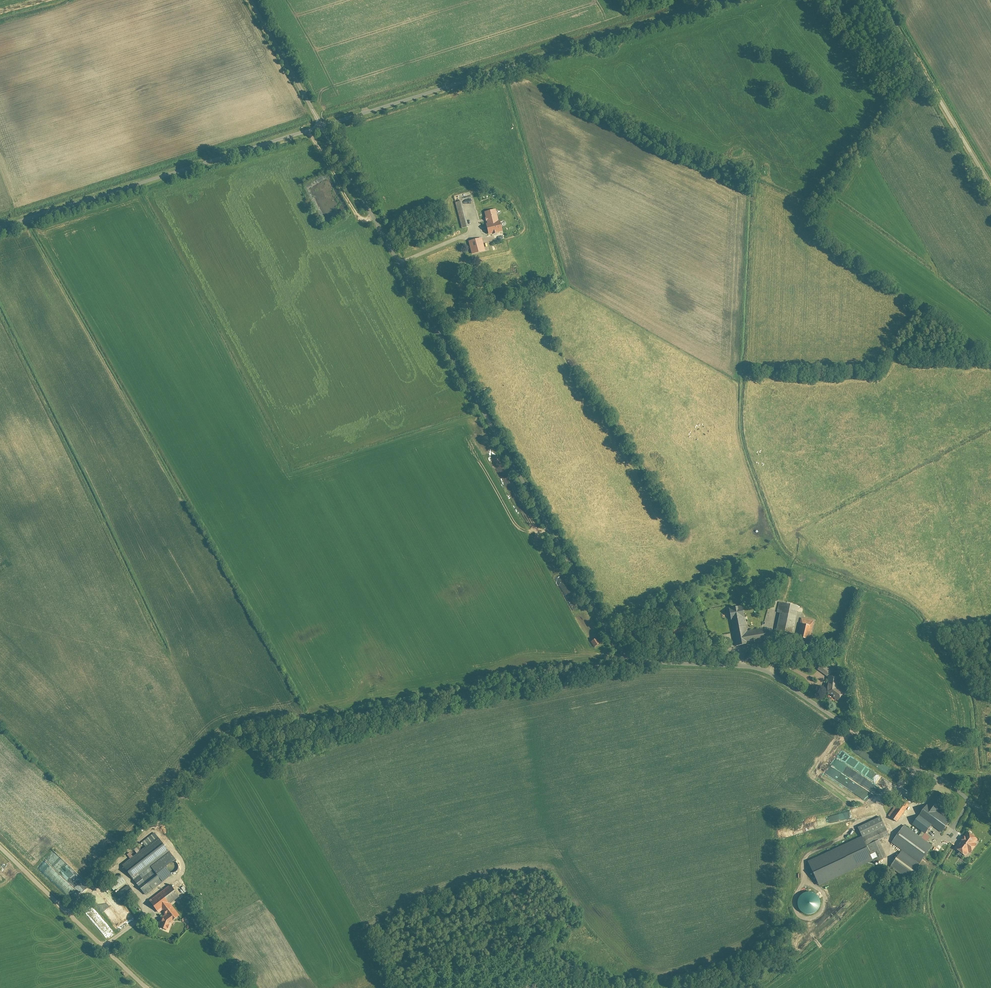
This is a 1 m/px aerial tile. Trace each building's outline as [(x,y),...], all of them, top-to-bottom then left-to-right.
[(460,230),(466,228),(461,202),(455,203),(460,230)] [(484,212),(489,235),(502,233),(498,209),(484,212)] [(482,238),(468,242),(472,254),(485,250),(482,238)] [(797,607),(781,603),(775,632),(792,635),(797,607)] [(762,628),(746,631),(742,607),(729,609),(735,646),(764,642),(762,628)] [(796,637),(809,640),(814,621),(800,618),(796,637)] [(678,626),(679,633),(686,633),(685,625),(678,626)] [(822,664),(817,670),(827,677),(831,670),(822,664)] [(844,692),(838,688),(840,678),(829,677),(827,693),(838,701),(844,692)] [(937,792),(920,815),(943,832),(949,823),(937,814),(948,799),(937,792)] [(900,800),(888,816),(897,822),(909,806),(900,800)] [(919,817),(913,825),(925,835),(932,827),(919,817)] [(880,818),(857,828),(865,846),(888,837),(880,818)] [(904,826),(892,843),(919,863),(932,845),(927,842),(930,838),(925,834),(922,839),(904,826)] [(967,832),(955,848),(967,857),(979,841),(967,832)] [(163,882),(150,865),(167,852),(157,840),(142,852),(138,847),(126,856),(131,861),(123,867),(146,895),(163,882)] [(866,847),(874,864),(887,858),(879,841),(866,847)] [(902,853),(891,867),(909,880),(919,866),(902,853)] [(164,867),(165,871),(169,875),(174,875),(179,872),(181,867),(180,863),(178,860),(173,859),(168,860),(165,863),(164,867)] [(109,883),(115,891),(126,883),(120,875),(109,883)] [(161,911),(165,915),(165,916),(164,916),(158,928),(169,933),(174,921),(181,915),(171,904),(179,898),(169,886),(149,902),(158,914),(161,911)]
